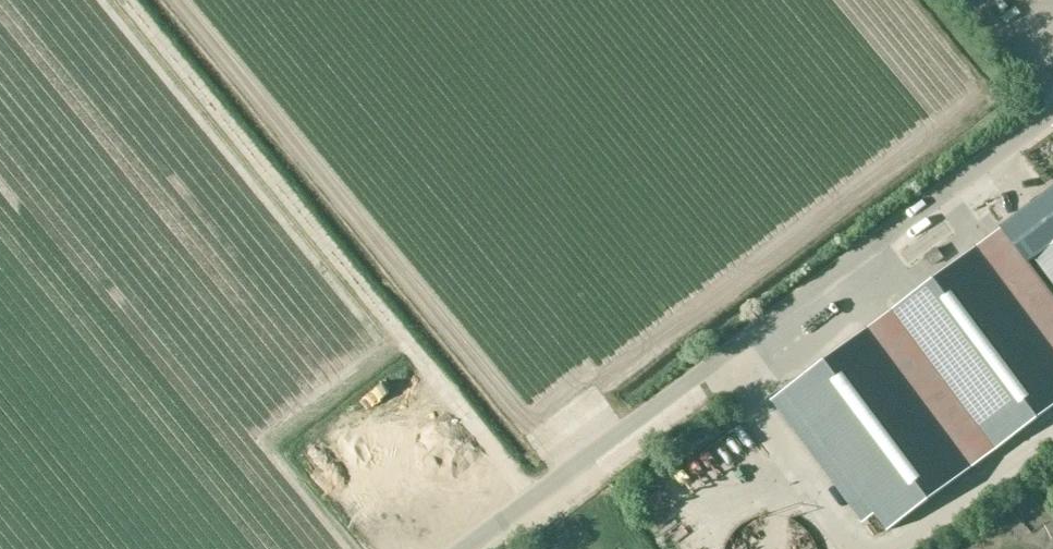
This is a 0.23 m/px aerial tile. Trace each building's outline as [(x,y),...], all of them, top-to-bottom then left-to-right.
[(784,391),(888,531),(994,453),(1052,410),(1052,189),(888,314),(784,391)] [(724,511),(745,498),(740,489),(719,502),(724,511)]
